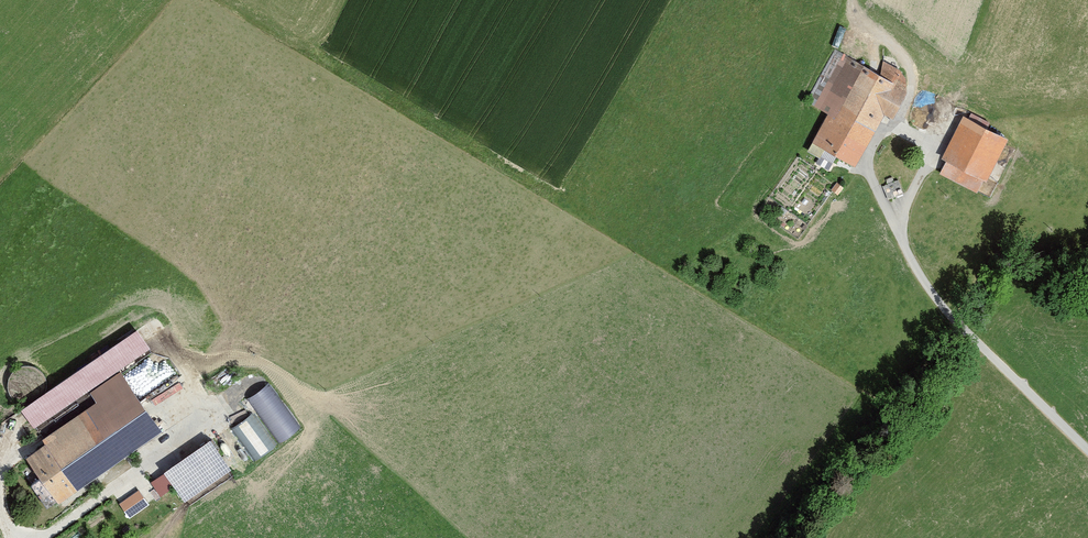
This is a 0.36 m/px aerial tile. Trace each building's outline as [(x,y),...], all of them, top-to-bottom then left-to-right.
[(808,144),(851,167),(876,119),(885,123),(901,94),(901,80),(838,50),(811,102),(826,110),(808,144)] [(938,174),(973,189),(996,138),(961,123),(938,174)] [(133,336),(15,411),(25,426),(142,351),(133,336)] [(247,397),(282,440),(302,423),(268,380),(247,397)] [(19,462),(46,502),(153,432),(126,391),(19,462)] [(255,409),(232,425),(256,458),(278,442),(255,409)] [(164,473),(184,502),(231,470),(211,441),(164,473)] [(119,499),(128,515),(149,503),(140,487),(119,499)]
